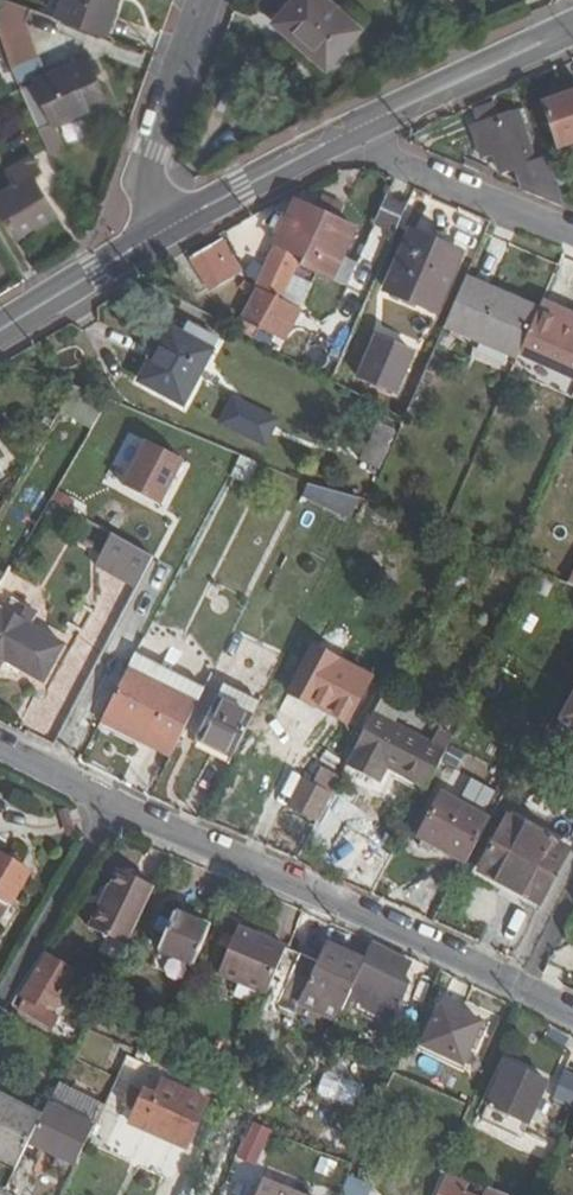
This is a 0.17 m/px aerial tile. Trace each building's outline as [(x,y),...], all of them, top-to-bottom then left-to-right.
[(13,49),(21,66),(44,56),(33,25),(38,9),(15,0),(0,0),(0,11),(13,49)] [(59,16),(112,36),(124,0),(65,0),(59,16)] [(313,63),(325,74),(333,65),(336,67),(368,32),(332,0),(300,0),(278,24),(298,41),(302,37),(321,54),(313,63)] [(294,46),(313,63),(321,54),(302,37),(298,41),(294,46)] [(94,49),(26,79),(29,86),(49,131),(62,126),(119,101),(94,49)] [(550,106),(564,149),(572,146),(572,97),(550,106)] [(473,119),(502,111),(498,99),(470,107),(473,119)] [(509,124),(484,133),(483,134),(492,162),(494,161),(505,158),(509,171),(509,172),(513,172),(516,180),(566,201),(565,195),(558,175),(551,151),(537,155),(523,116),(508,120),(509,124)] [(64,129),(62,126),(49,131),(59,153),(67,149),(59,131),(64,129)] [(21,235),(60,212),(37,176),(45,171),(35,156),(10,169),(20,186),(0,198),(0,200),(21,235)] [(509,171),(505,158),(494,161),(498,174),(509,171)] [(373,229),(394,237),(410,198),(390,190),(373,229)] [(362,227),(304,202),(296,220),(289,217),(283,231),(290,234),(265,289),(290,300),(306,263),(340,277),(362,227)] [(250,269),(230,237),(198,257),(218,289),(250,269)] [(439,315),(462,259),(411,237),(387,294),(439,315)] [(499,289),(471,277),(451,322),(460,326),(480,334),(499,289)] [(543,308),(499,289),(480,334),(525,353),(543,308)] [(565,317),(569,308),(547,298),(543,308),(565,317)] [(543,308),(525,353),(524,356),(572,376),(572,309),(569,308),(565,317),(543,308)] [(177,327),(149,378),(191,400),(224,338),(196,324),(190,334),(177,327)] [(477,343),(480,334),(460,326),(456,334),(477,343)] [(525,353),(480,334),(477,343),(521,362),(524,356),(525,353)] [(394,394),(387,406),(411,419),(416,406),(394,394)] [(231,419),(272,440),(283,419),(242,398),(231,419)] [(391,442),(398,427),(383,420),(363,457),(384,467),(395,445),(391,442)] [(0,431),(0,461),(13,454),(0,431)] [(181,460),(143,441),(120,487),(158,506),(181,460)] [(264,459),(247,452),(236,472),(252,481),(264,459)] [(316,480),(309,495),(357,517),(367,495),(336,486),(316,480)] [(150,557),(110,536),(94,567),(134,588),(150,557)] [(3,590),(11,576),(14,577),(19,568),(0,556),(0,596),(3,590)] [(556,563),(553,569),(562,573),(565,566),(556,563)] [(455,573),(450,582),(458,586),(471,581),(455,573)] [(0,596),(0,603),(13,611),(20,599),(3,590),(0,596)] [(6,666),(10,660),(51,683),(72,647),(38,627),(45,613),(20,599),(13,611),(0,603),(0,662),(6,666)] [(282,710),(312,725),(345,659),(317,645),(282,710)] [(143,652),(112,713),(180,749),(195,719),(212,687),(143,652)] [(345,659),(312,725),(318,728),(333,710),(353,720),(376,675),(345,659)] [(201,737),(238,756),(257,718),(264,703),(226,684),(201,737)] [(562,722),(572,728),(572,702),(562,722)] [(401,770),(432,786),(450,750),(434,742),(377,711),(350,765),(382,781),(390,765),(393,759),(404,764),(401,770)] [(434,742),(450,750),(458,734),(441,726),(434,742)] [(390,765),(401,770),(404,764),(393,759),(390,765)] [(295,803),(322,818),(344,775),(327,767),(321,780),(310,775),(295,803)] [(428,828),(477,854),(500,812),(451,786),(428,828)] [(542,910),(569,857),(508,823),(480,876),(542,910)] [(3,906),(19,915),(24,909),(18,905),(35,877),(0,857),(0,910),(3,906)] [(129,950),(157,888),(122,871),(113,889),(104,908),(100,906),(89,929),(129,950)] [(104,908),(113,889),(109,887),(100,906),(104,908)] [(195,969),(212,932),(176,917),(160,953),(195,969)] [(172,925),(163,921),(157,934),(166,938),(172,925)] [(220,978),(268,1000),(289,951),(240,930),(220,978)] [(369,959),(333,941),(325,958),(299,1011),(338,1029),(369,959)] [(355,1003),(393,1021),(410,985),(405,981),(411,964),(377,949),(355,1003)] [(299,1011),(325,958),(306,951),(282,1004),(299,1011)] [(75,972),(47,955),(23,996),(27,998),(20,1009),(53,1030),(59,1019),(51,1014),(75,972)] [(427,1043),(467,1062),(485,1022),(446,1003),(427,1043)] [(497,1100),(537,1119),(554,1080),(514,1062),(497,1100)] [(572,1113),(572,1071),(569,1070),(554,1105),(572,1113)] [(131,1123),(188,1148),(197,1127),(204,1105),(159,1085),(154,1098),(144,1094),(131,1123)] [(102,1107),(63,1087),(56,1100),(47,1117),(35,1144),(75,1163),(102,1107)] [(23,1167),(35,1144),(47,1117),(0,1095),(0,1155),(23,1167)] [(255,1163),(266,1133),(249,1126),(238,1156),(255,1163)] [(0,1155),(0,1163),(21,1173),(22,1169),(23,1167),(0,1155)] [(267,1177),(260,1194),(311,1194),(267,1177)] [(357,1194),(381,1194),(361,1185),(357,1194)] [(467,1194),(448,1185),(444,1194),(467,1194)]
